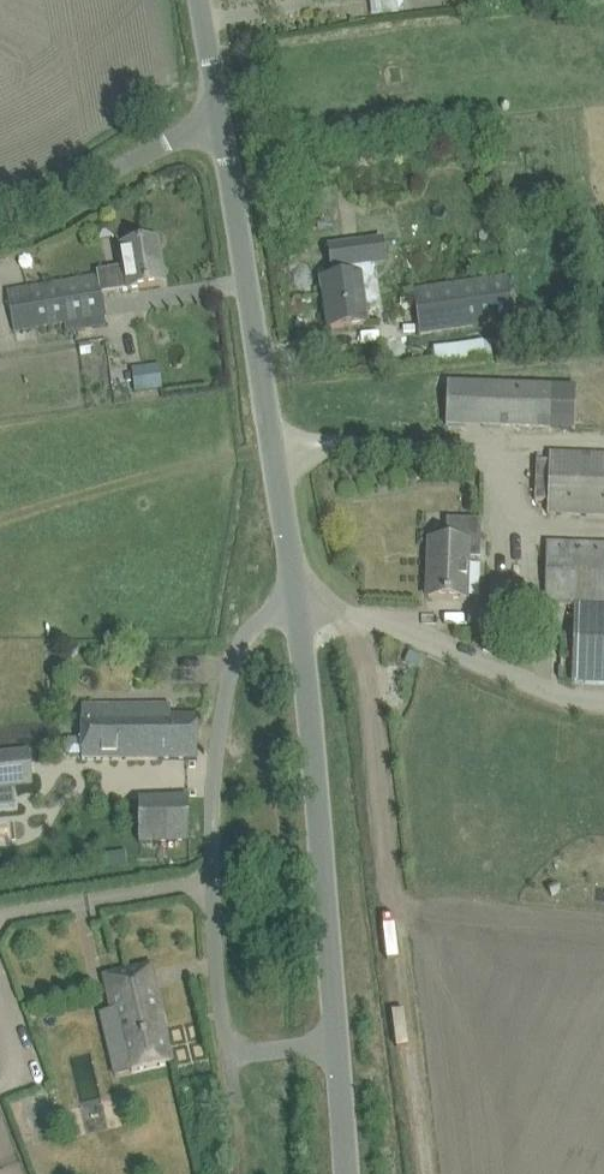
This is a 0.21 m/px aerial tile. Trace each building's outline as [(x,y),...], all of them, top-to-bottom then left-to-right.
[(333,278),(322,280),(328,329),(352,325),(366,323),(363,302),(360,276),(372,274),(371,264),(385,263),(382,239),(328,246),(332,270),(333,278)] [(6,290),(12,331),(104,316),(100,294),(164,284),(157,240),(121,246),(125,266),(96,271),(97,275),(6,290)] [(414,289),(420,333),(514,320),(508,276),(414,289)] [(433,342),(433,363),(490,360),(489,340),(433,342)] [(132,369),(135,391),(163,387),(159,365),(132,369)] [(446,424),(470,425),(575,428),(576,388),(447,383),(446,424)] [(546,512),(603,513),(603,453),(548,451),(548,458),(535,458),(533,498),(547,498),(546,512)] [(428,598),(466,599),(467,544),(479,544),(480,522),(448,521),(447,542),(430,541),(428,598)] [(546,602),(573,603),(571,683),(603,684),(603,545),(548,543),(546,602)] [(68,739),(65,742),(65,752),(68,756),(81,756),(81,759),(173,759),(197,759),(197,747),(197,727),(197,715),(170,715),(170,706),(119,706),(81,706),(81,739),(68,739)] [(15,805),(13,785),(32,783),(28,749),(0,752),(0,807),(15,805)] [(138,798),(139,843),(189,842),(188,797),(138,798)] [(103,977),(111,1012),(116,1010),(131,1073),(173,1063),(149,966),(103,977)]
